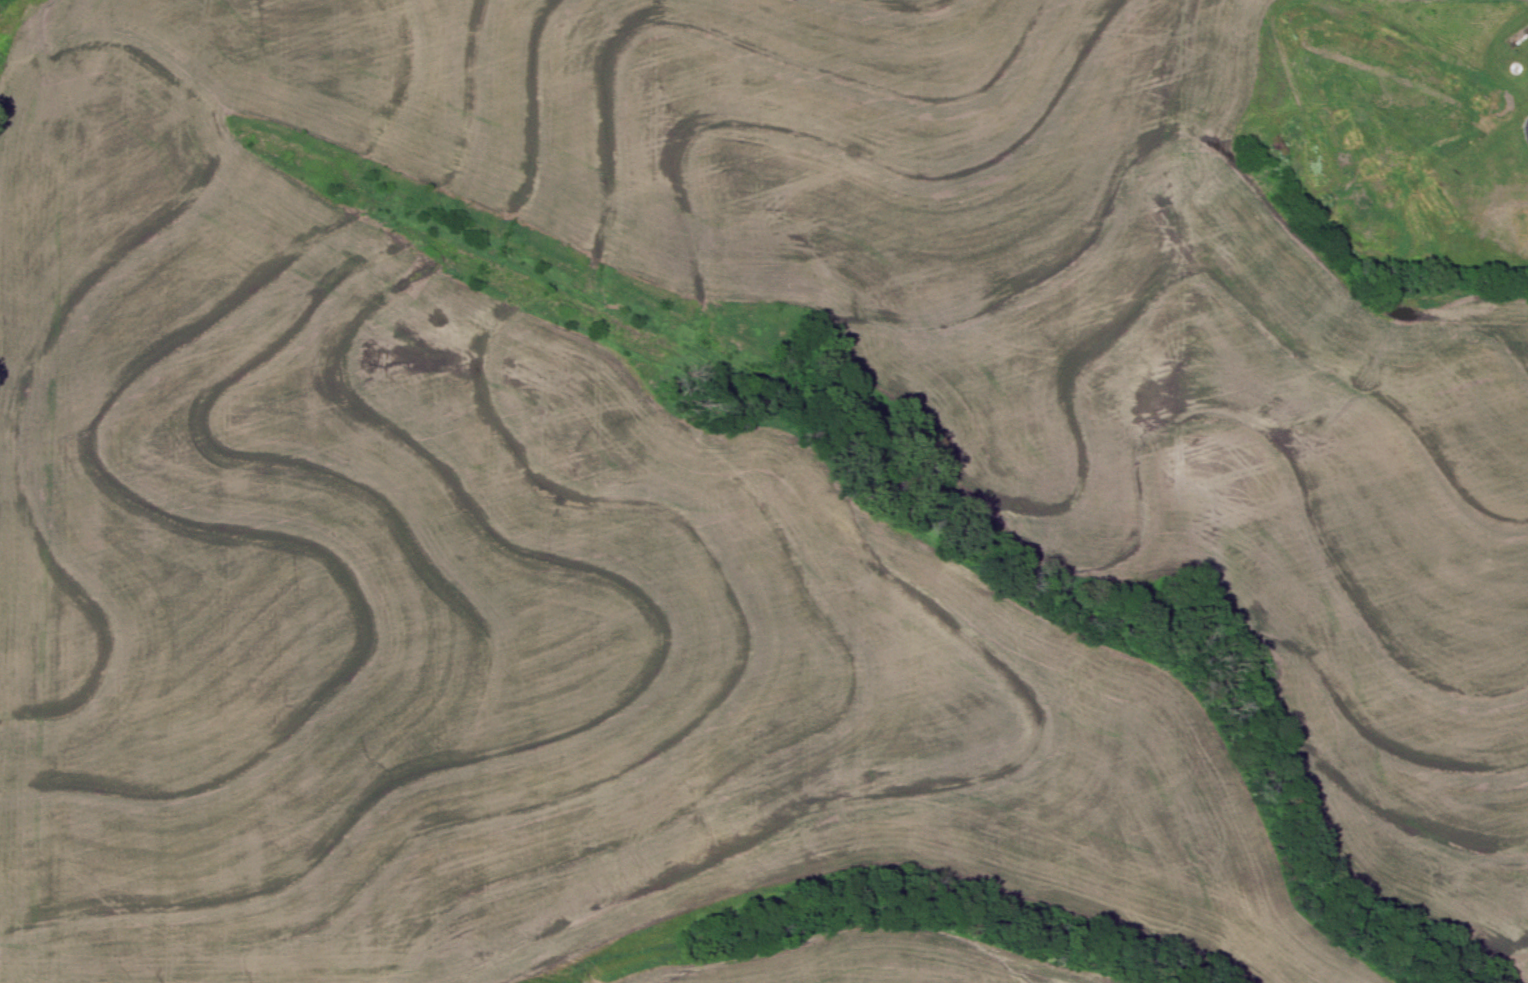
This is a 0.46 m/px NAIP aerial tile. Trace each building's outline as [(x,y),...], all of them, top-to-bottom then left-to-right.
[(1518,210),(1518,225),(1527,225),(1527,210),(1518,210)]
